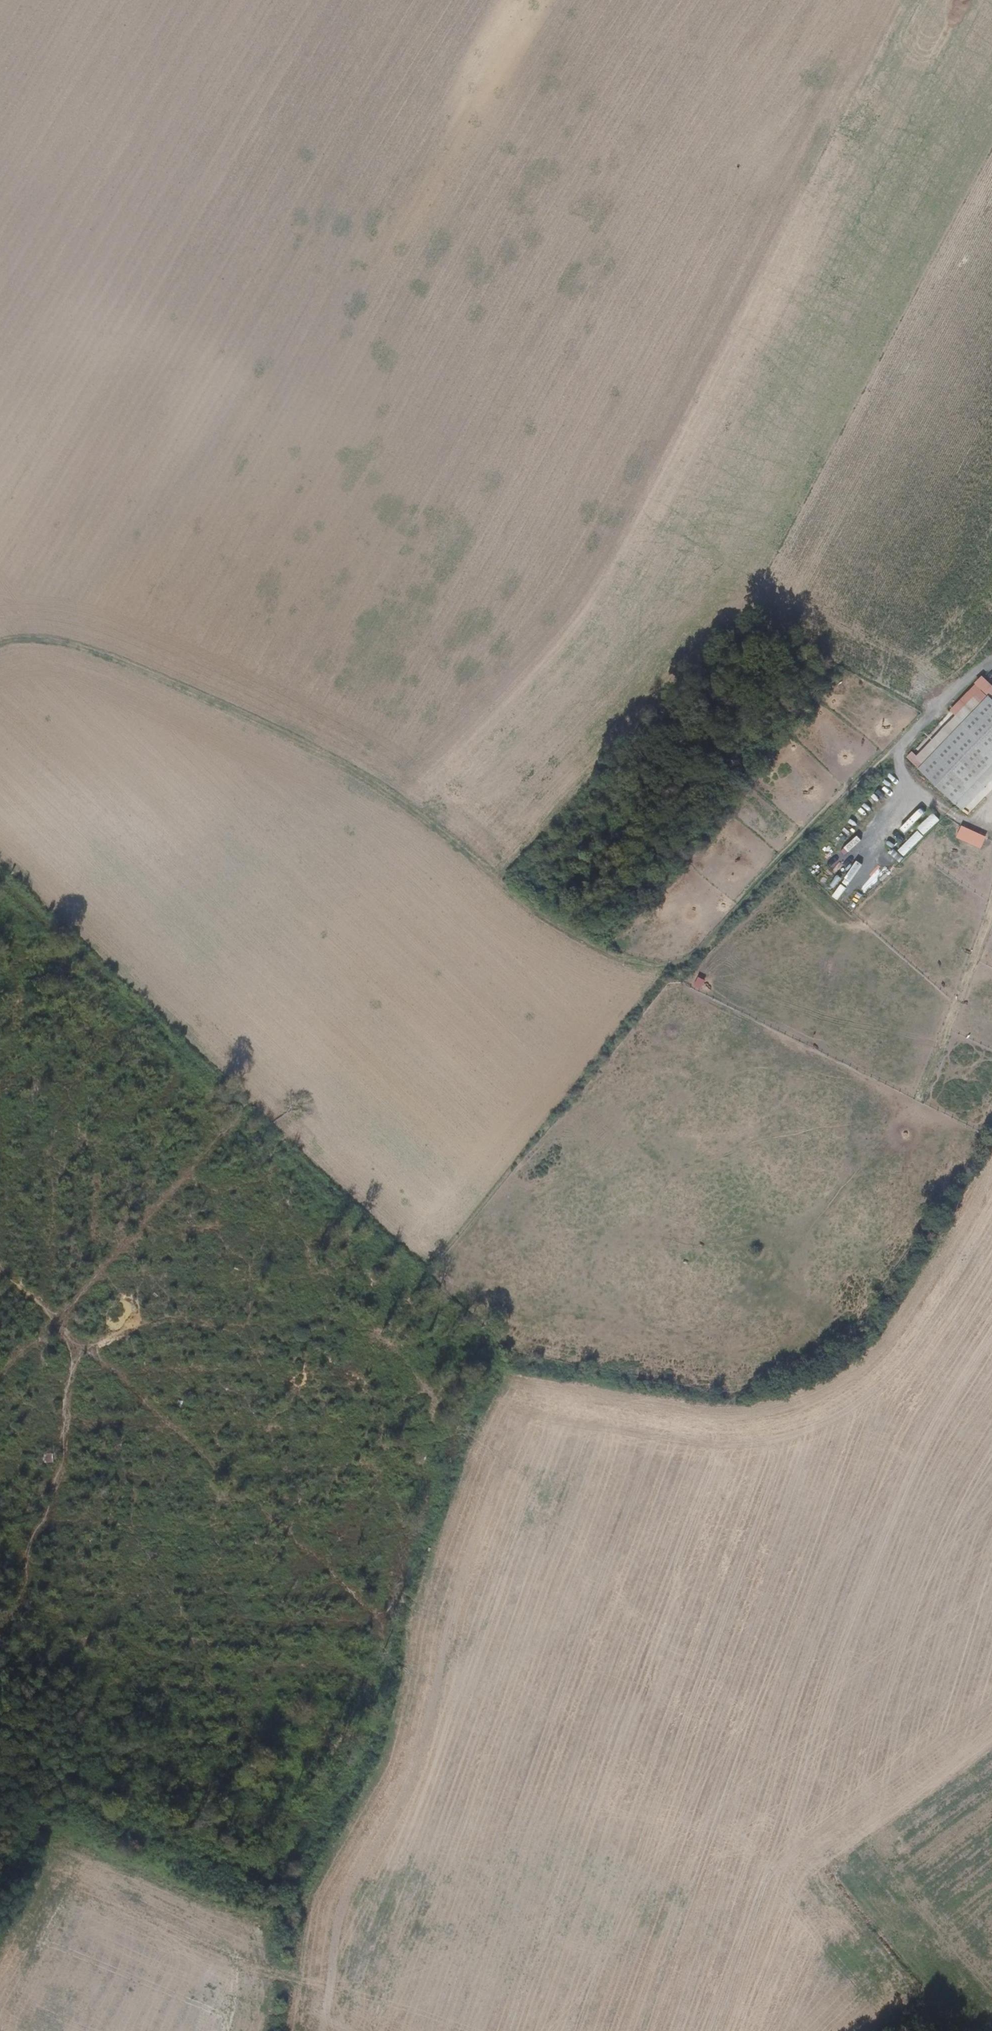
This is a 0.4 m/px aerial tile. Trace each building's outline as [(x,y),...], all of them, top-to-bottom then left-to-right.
[(934,787),(929,791),(948,809),(953,804),(934,787)] [(934,814),(918,829),(924,836),(941,821),(934,814)] [(899,852),(905,857),(924,837),(918,831),(899,852)]
